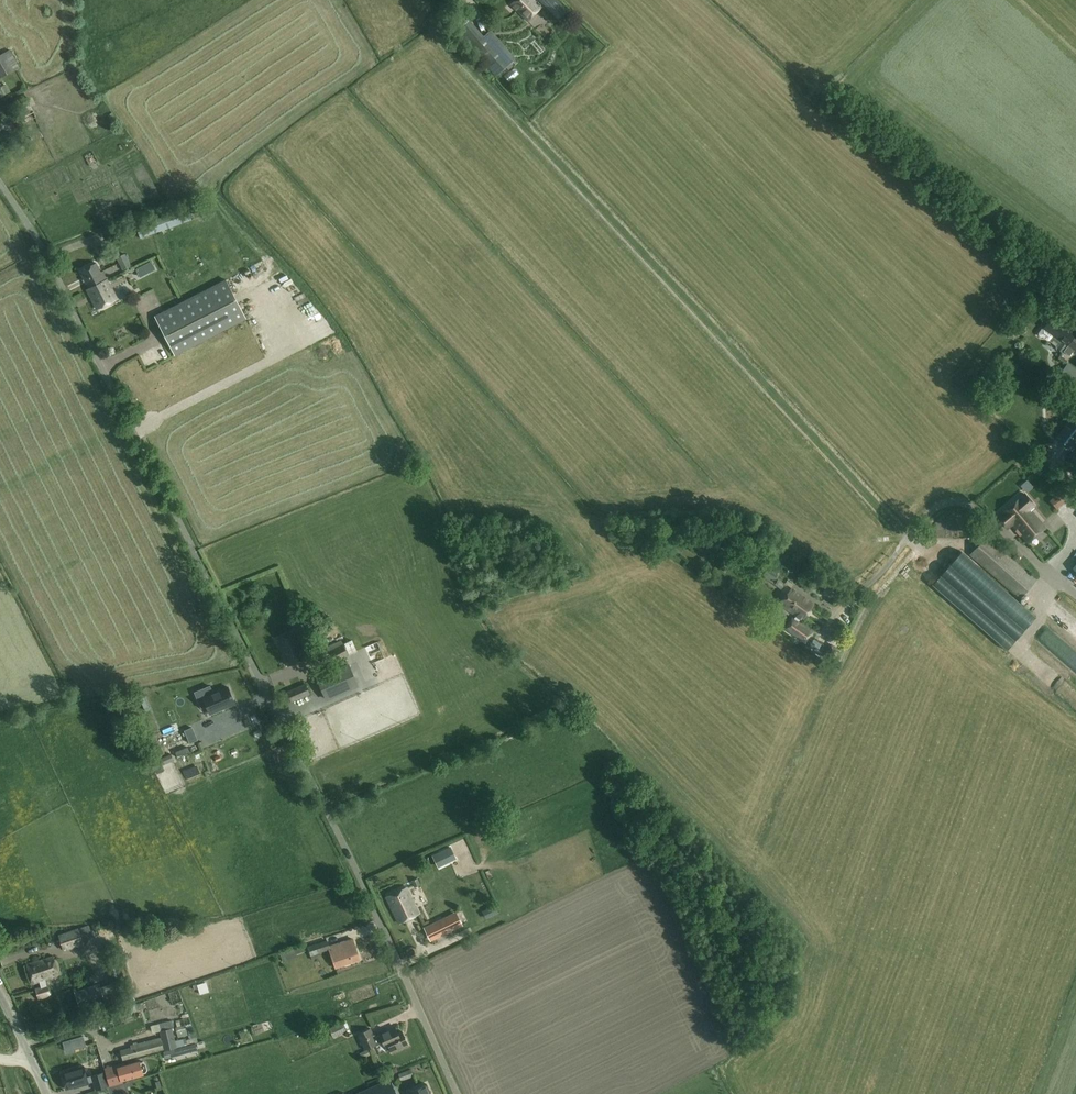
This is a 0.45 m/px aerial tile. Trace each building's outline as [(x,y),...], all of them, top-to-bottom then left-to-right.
[(538,4),(534,0),(516,0),(511,5),(528,21),(541,7),(541,6),(542,5),(558,21),(568,10),(557,0),(538,0),(537,0),(539,2),(538,4)] [(473,14),(480,23),(485,19),(479,10),(473,14)] [(456,31),(470,47),(484,36),(469,19),(456,31)] [(470,47),(495,76),(512,61),(487,33),(484,36),(470,47)] [(4,53),(0,55),(0,77),(14,70),(4,53)] [(509,80),(519,75),(514,65),(504,70),(509,80)] [(25,123),(36,117),(27,99),(17,104),(25,123)] [(125,253),(116,257),(123,270),(131,266),(125,253)] [(140,276),(154,269),(150,261),(136,269),(140,276)] [(253,263),(255,274),(265,272),(262,261),(253,263)] [(87,290),(107,280),(102,271),(100,272),(96,262),(80,271),(89,288),(87,289),(87,290)] [(247,269),(232,275),(238,289),(253,283),(247,269)] [(226,279),(155,316),(175,355),(246,318),(226,279)] [(107,280),(87,290),(96,309),(117,298),(107,280)] [(247,315),(252,313),(248,305),(243,308),(247,315)] [(262,310),(247,317),(251,324),(265,317),(262,310)] [(1072,329),(1053,315),(1044,328),(1063,342),(1059,348),(1063,352),(1066,348),(1065,348),(1075,334),(1075,324),(1072,329)] [(1063,352),(1070,356),(1073,352),(1075,354),(1075,334),(1065,348),(1066,348),(1063,352)] [(1075,395),(1075,371),(1067,365),(1056,380),(1075,395)] [(1061,397),(1049,388),(1044,394),(1056,403),(1061,397)] [(1075,445),(1075,415),(1061,433),(1075,445)] [(1065,464),(1075,472),(1075,450),(1065,464)] [(1045,471),(1036,462),(1030,468),(1039,477),(1045,471)] [(1027,480),(1021,485),(1026,491),(1033,486),(1027,480)] [(1061,490),(1049,500),(1056,509),(1068,499),(1061,490)] [(1045,528),(1030,509),(1034,505),(1025,493),(997,517),(1007,528),(1012,524),(1016,529),(1015,530),(1020,536),(1021,535),(1028,543),(1045,528)] [(707,539),(705,544),(718,549),(722,540),(709,535),(707,539)] [(932,584),(1007,650),(1036,616),(1018,600),(1020,598),(1036,580),(986,537),(970,555),(1017,595),(1014,598),(961,551),(932,584)] [(1016,554),(1013,559),(1017,562),(1021,558),(1016,554)] [(758,577),(763,570),(752,562),(747,570),(758,577)] [(781,589),(785,584),(778,578),(774,584),(781,589)] [(798,622),(800,618),(802,620),(813,604),(791,588),(780,604),(796,615),(794,619),(792,618),(785,628),(805,642),(812,632),(798,622)] [(296,613),(289,616),(295,632),(297,636),(305,632),(302,625),(296,613)] [(295,632),(277,639),(288,665),(306,658),(297,636),(295,632)] [(332,640),(341,638),(340,632),(331,634),(332,640)] [(351,641),(345,644),(351,654),(357,651),(351,641)] [(348,654),(343,644),(327,652),(333,662),(348,654)] [(1055,689),(1061,682),(1031,655),(1025,662),(1055,689)] [(337,685),(323,691),(326,699),(357,685),(349,665),(332,672),(337,685)] [(305,684),(287,692),(291,702),(309,694),(305,684)] [(210,714),(235,703),(228,687),(213,693),(210,686),(195,692),(201,708),(207,706),(210,714)] [(152,702),(164,697),(161,690),(149,695),(152,702)] [(250,718),(256,728),(261,725),(256,715),(250,718)] [(184,735),(186,734),(189,743),(197,740),(192,727),(184,730),(185,732),(183,733),(184,735)] [(152,759),(164,753),(154,734),(143,740),(152,759)] [(159,759),(162,766),(174,761),(171,754),(159,759)] [(418,878),(412,880),(415,887),(421,885),(418,878)] [(419,913),(407,887),(386,897),(398,923),(419,913)] [(430,938),(460,924),(455,913),(425,928),(430,938)] [(62,950),(80,944),(81,944),(81,942),(91,939),(87,926),(57,936),(62,950)] [(340,944),(329,947),(327,941),(308,947),(310,955),(329,949),(335,968),(359,960),(353,939),(345,942),(346,944),(340,946),(340,944)] [(305,950),(304,945),(294,948),(296,953),(305,950)] [(39,961),(39,960),(26,964),(33,983),(39,981),(41,987),(36,989),(39,998),(50,995),(47,985),(44,979),(45,979),(45,978),(53,975),(53,976),(55,976),(55,975),(59,974),(53,956),(39,961)] [(111,982),(122,978),(116,959),(105,962),(111,982)] [(205,979),(196,983),(199,993),(209,989),(205,979)] [(105,1003),(102,994),(99,984),(74,992),(81,1011),(105,1003)] [(130,1006),(132,1012),(139,1010),(145,1008),(143,1001),(137,1003),(130,1006)] [(376,1023),(380,1032),(396,1024),(392,1016),(376,1023)] [(160,1029),(165,1051),(177,1047),(175,1040),(172,1026),(173,1026),(172,1019),(158,1022),(160,1029)] [(345,1031),(341,1023),(329,1028),(333,1037),(345,1031)] [(176,1027),(178,1037),(188,1035),(185,1025),(176,1027)] [(377,1044),(383,1041),(384,1044),(388,1042),(392,1052),(408,1045),(402,1031),(398,1033),(394,1025),(379,1032),(380,1034),(374,1036),(370,1028),(358,1033),(365,1049),(377,1044)] [(66,1051),(85,1046),(83,1036),(64,1042),(66,1051)] [(164,1049),(161,1038),(161,1037),(131,1045),(132,1047),(121,1050),(123,1059),(164,1049)] [(175,1040),(177,1047),(187,1045),(185,1038),(175,1040)] [(196,1043),(175,1049),(176,1055),(198,1050),(196,1043)] [(140,1062),(125,1066),(124,1063),(105,1068),(106,1072),(110,1086),(122,1082),(122,1081),(143,1075),(143,1073),(146,1073),(148,1070),(146,1063),(143,1062),(140,1063),(140,1062)] [(61,1073),(66,1089),(80,1085),(80,1086),(89,1084),(84,1066),(70,1070),(61,1073)] [(401,1079),(413,1075),(411,1069),(399,1074),(401,1079)] [(106,1072),(104,1073),(92,1076),(96,1090),(110,1086),(106,1072)] [(356,1093),(396,1093),(389,1079),(356,1093)] [(410,1093),(431,1093),(427,1083),(409,1092),(410,1093)]
